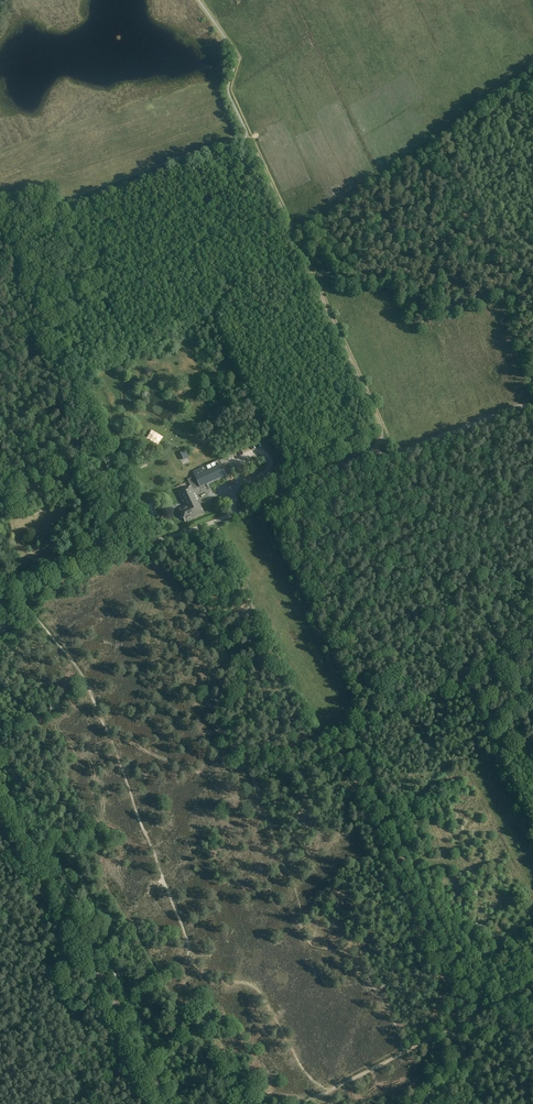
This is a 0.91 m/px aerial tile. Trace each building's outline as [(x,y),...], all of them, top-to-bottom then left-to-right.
[(185,522),(204,513),(193,490),(226,475),(219,460),(193,471),(195,477),(188,480),(191,486),(178,492),(184,506),(179,508),(185,522)] [(160,516),(155,507),(150,510),(155,518),(160,516)]
